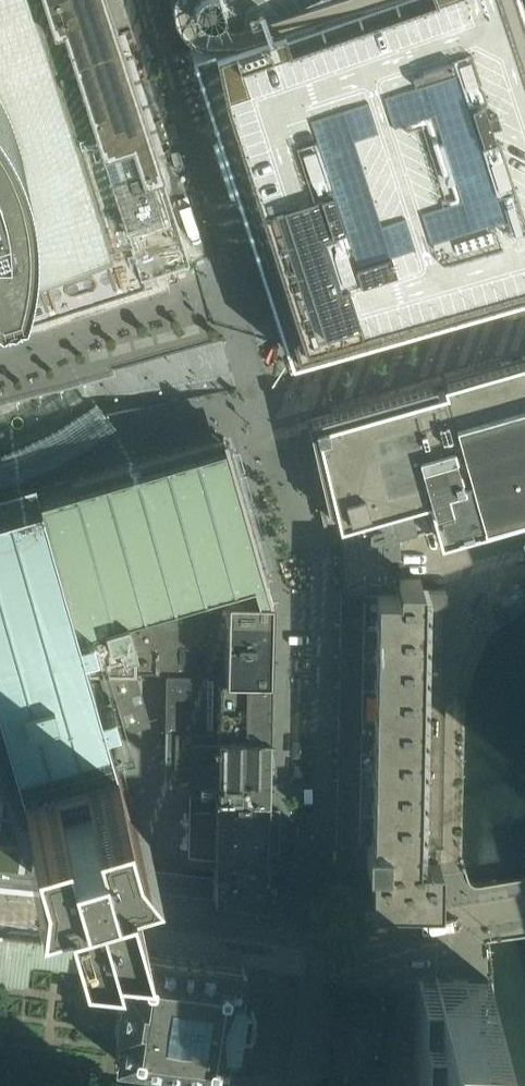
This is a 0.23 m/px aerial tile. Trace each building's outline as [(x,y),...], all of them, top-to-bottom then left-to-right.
[(141,273),(189,258),(161,169),(163,169),(119,34),(108,0),(0,0),(0,329),(8,327),(15,325),(22,323),(37,319),(52,314),(66,309),(79,304),(91,299),(100,295),(144,281),(141,273)] [(338,0),(171,0),(171,1),(171,3),(172,5),(174,10),(175,11),(177,14),(179,17),(182,20),(183,21),(185,22),(187,23),(190,26),(194,28),(199,29),(202,30),(207,30),(211,30),(214,30),(217,29),(222,28),(237,35),(338,0)] [(237,35),(226,39),(226,40),(208,46),(208,45),(203,47),(266,241),(268,240),(271,252),(269,253),(268,254),(266,255),(265,256),(264,257),(264,259),(263,260),(263,261),(263,262),(263,264),(263,265),(263,266),(264,268),(266,270),(267,272),(269,273),(271,273),(274,274),(277,273),(278,273),(282,285),(280,285),(300,348),(304,358),(524,296),(524,0),(338,0),(237,35)] [(245,310),(234,274),(195,286),(206,322),(245,310)] [(199,330),(188,294),(125,312),(137,350),(199,330)] [(137,350),(125,312),(101,319),(113,358),(117,356),(137,350)] [(113,358),(101,319),(80,326),(89,364),(113,358)] [(289,353),(279,321),(260,327),(269,359),(289,353)] [(89,364),(80,326),(57,333),(67,371),(79,367),(89,364)] [(269,359),(260,327),(240,333),(221,338),(230,370),(249,364),(269,359)] [(67,371),(57,333),(34,339),(45,379),(57,374),(67,371)] [(230,370),(221,338),(173,353),(183,393),(231,388),(230,370)] [(45,379),(34,339),(13,346),(24,388),(28,386),(33,384),(38,382),(45,379)] [(13,346),(0,350),(0,394),(2,403),(13,401),(11,396),(20,391),(24,388),(13,346)] [(442,379),(484,526),(524,514),(524,356),(442,379)] [(484,526),(442,379),(307,418),(312,435),(330,515),(331,515),(337,514),(426,490),(436,524),(440,539),(484,526)] [(227,436),(231,392),(100,406),(97,408),(100,412),(84,423),(64,435),(44,446),(55,486),(72,481),(227,436)] [(72,481),(55,486),(38,491),(52,542),(88,667),(135,671),(135,646),(127,613),(203,592),(271,593),(230,450),(225,432),(71,476),(72,481)] [(38,491),(35,480),(22,482),(9,484),(0,486),(0,884),(56,889),(63,890),(50,846),(23,854),(26,813),(18,783),(113,753),(109,736),(126,730),(117,697),(98,702),(91,676),(88,667),(52,542),(38,491)] [(436,524),(426,490),(337,514),(339,522),(342,553),(377,554),(399,554),(399,534),(436,524)] [(398,589),(399,578),(399,562),(399,554),(377,554),(342,553),(342,588),(398,589)] [(442,843),(444,717),(446,590),(421,589),(421,579),(399,578),(398,589),(342,588),(341,651),(342,651),(342,653),(338,872),(341,872),(340,881),(371,882),(371,899),(439,900),(440,859),(435,858),(435,843),(442,843)] [(127,613),(135,646),(155,646),(155,672),(166,672),(192,672),(270,674),(272,593),(271,593),(203,592),(127,613)] [(155,646),(135,646),(135,671),(155,672),(155,646)] [(269,729),(270,676),(270,674),(192,672),(166,672),(165,727),(269,729)] [(268,792),(269,732),(269,729),(165,727),(164,781),(190,782),(190,791),(268,792)] [(23,854),(50,846),(63,890),(138,896),(141,893),(144,887),(146,884),(148,881),(149,878),(142,855),(133,820),(147,816),(124,789),(113,753),(18,783),(26,813),(23,854)] [(268,792),(190,791),(188,853),(215,856),(214,865),(267,866),(267,856),(267,854),(268,803),(268,801),(268,792)] [(149,855),(142,855),(149,878),(148,881),(146,884),(144,887),(214,895),(214,891),(214,885),(214,873),(152,866),(149,855)] [(267,866),(214,865),(214,873),(214,885),(214,891),(266,897),(266,884),(267,866)] [(138,896),(63,890),(56,889),(55,892),(56,895),(56,897),(58,899),(61,904),(66,907),(71,910),(79,912),(86,912),(94,912),(103,911),(112,910),(118,908),(123,906),(130,903),(134,900),(137,898),(138,896)] [(24,987),(29,983),(30,968),(34,965),(70,970),(86,972),(106,974),(109,972),(119,965),(131,966),(133,952),(92,946),(88,945),(88,946),(47,940),(43,939),(43,940),(2,935),(2,934),(0,934),(0,983),(24,987)] [(133,952),(131,966),(130,977),(125,977),(123,988),(116,1034),(121,1034),(117,1060),(229,1076),(229,1075),(229,1073),(230,1073),(233,1047),(236,1048),(244,997),(241,996),(245,970),(244,970),(245,969),(245,967),(133,951),(133,952)] [(497,1047),(489,1047),(487,1047),(481,983),(429,982),(429,980),(425,980),(425,982),(409,981),(408,1025),(406,1026),(405,1027),(404,1027),(404,1028),(403,1029),(403,1030),(403,1031),(404,1032),(404,1033),(404,1034),(405,1035),(406,1035),(408,1036),(407,1085),(500,1085),(497,1047)]
